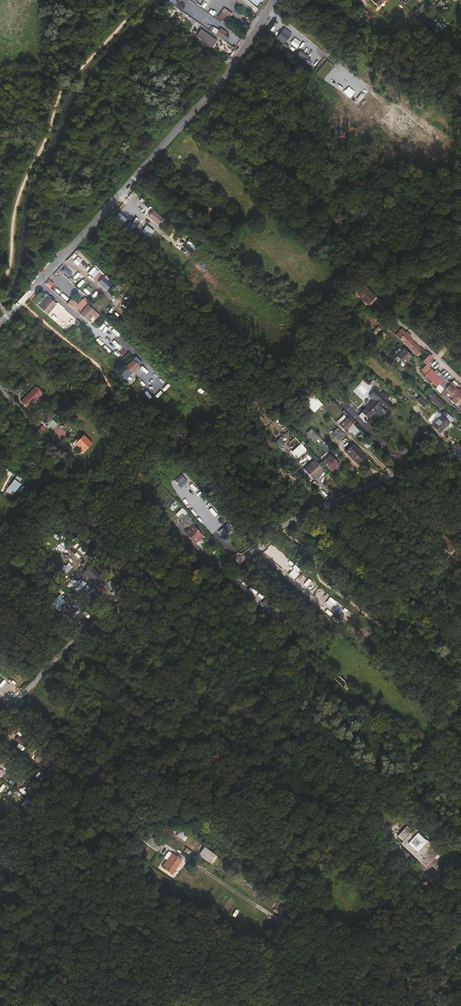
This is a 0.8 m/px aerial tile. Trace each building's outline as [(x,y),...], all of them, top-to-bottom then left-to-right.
[(178,0),(176,5),(182,9),(185,4),(178,0)] [(170,16),(172,17),(176,9),(169,6),(166,11),(172,13),(170,16)] [(359,17),(366,23),(372,16),(365,10),(359,17)] [(178,12),(174,20),(182,25),(186,17),(178,12)] [(227,15),(224,18),(232,23),(234,20),(227,15)] [(220,24),(227,29),(232,23),(224,18),(220,24)] [(275,38),(282,44),(287,37),(280,32),(275,38)] [(198,39),(214,51),(219,44),(202,33),(198,39)] [(226,41),(227,39),(221,35),(218,40),(224,44),(228,47),(230,44),(226,41)] [(331,211),(330,212),(335,215),(339,210),(328,203),(325,207),(331,211)] [(138,213),(147,220),(152,214),(144,207),(138,213)] [(207,222),(211,215),(209,213),(206,216),(204,214),(201,217),(207,222)] [(187,240),(183,248),(191,253),(195,245),(187,240)] [(98,282),(106,290),(112,285),(107,281),(110,278),(105,274),(98,282)] [(77,289),(79,291),(85,285),(82,283),(77,289)] [(354,289),(360,295),(366,290),(359,283),(354,289)] [(93,293),(85,285),(79,291),(87,299),(93,293)] [(366,290),(360,295),(358,297),(369,307),(376,299),(366,290)] [(47,300),(37,310),(44,317),(54,306),(47,300)] [(33,320),(28,325),(36,333),(41,328),(33,320)] [(395,334),(416,355),(422,349),(409,337),(410,336),(401,327),(395,334)] [(90,348),(93,346),(85,339),(83,341),(90,348)] [(77,342),(69,351),(75,357),(84,348),(77,342)] [(394,348),(389,353),(396,360),(401,355),(394,348)] [(401,355),(396,360),(404,367),(411,359),(404,352),(401,355)] [(426,364),(432,356),(428,353),(422,361),(426,364)] [(112,361),(115,364),(121,357),(118,354),(112,361)] [(128,363),(121,357),(115,364),(121,370),(128,363)] [(132,373),(140,364),(133,358),(125,366),(132,373)] [(445,391),(448,394),(454,387),(451,385),(445,391)] [(18,398),(26,407),(30,404),(26,400),(36,391),(31,386),(18,398)] [(459,392),(454,387),(448,394),(453,398),(459,392)] [(459,392),(453,398),(460,407),(460,394),(459,392)] [(416,399),(423,406),(428,402),(421,394),(416,399)] [(427,398),(440,410),(444,407),(431,394),(427,398)] [(380,410),(386,415),(392,410),(385,403),(387,401),(383,398),(359,422),(363,427),(380,410)] [(314,399),(310,403),(320,413),(324,409),(314,399)] [(310,403),(306,406),(316,417),(320,413),(310,403)] [(40,420),(35,425),(37,427),(41,422),(49,415),(43,410),(36,416),(40,420)] [(445,414),(442,418),(450,426),(453,422),(445,414)] [(438,437),(448,427),(441,419),(430,429),(438,437)] [(336,422),(332,426),(338,432),(341,428),(336,422)] [(347,434),(355,442),(357,439),(355,436),(358,433),(353,429),(347,434)] [(69,438),(78,447),(86,439),(78,430),(69,438)] [(320,442),(312,433),(310,435),(317,444),(320,442)] [(317,444),(310,435),(308,437),(315,446),(317,444)] [(292,451),(298,458),(307,450),(301,443),(292,451)] [(348,453),(344,456),(349,460),(355,467),(363,459),(353,448),(348,453)] [(331,467),(337,473),(339,470),(330,461),(328,463),(331,467)] [(328,463),(323,467),(332,477),(337,473),(331,467),(328,463)] [(174,477),(179,473),(175,469),(170,473),(174,477)] [(315,478),(319,473),(315,470),(308,478),(314,483),(316,479),(315,478)] [(10,494),(17,499),(26,488),(20,483),(10,494)] [(192,516),(182,525),(201,546),(211,538),(192,516)] [(227,524),(219,530),(224,536),(232,530),(227,524)] [(448,555),(451,552),(443,545),(440,548),(448,555)] [(71,568),(64,558),(57,563),(65,573),(71,568)] [(90,564),(83,571),(97,585),(104,578),(90,564)] [(233,583),(228,590),(234,595),(239,589),(233,583)] [(247,587),(243,591),(256,603),(260,598),(247,587)] [(65,621),(72,613),(61,603),(54,611),(65,621)] [(354,658),(348,653),(345,656),(351,661),(354,658)] [(348,671),(345,673),(354,681),(356,683),(358,680),(354,676),(348,671)] [(352,687),(356,683),(354,681),(345,673),(342,678),(352,687)] [(80,689),(83,684),(69,674),(66,679),(80,689)] [(348,693),(351,690),(338,679),(335,681),(348,693)] [(13,680),(9,684),(16,691),(20,688),(13,680)] [(398,698),(399,697),(393,693),(389,697),(395,702),(398,698)] [(410,716),(413,713),(398,698),(395,702),(410,716)] [(99,708),(97,710),(108,718),(112,712),(102,705),(99,708)] [(15,741),(22,744),(24,739),(17,736),(15,741)] [(34,751),(29,756),(38,763),(35,766),(40,769),(47,761),(34,751)] [(1,772),(0,773),(0,782),(3,784),(6,787),(11,780),(1,772)] [(402,844),(427,868),(441,853),(415,830),(414,832),(408,826),(399,836),(405,841),(402,844)] [(179,831),(177,837),(185,840),(187,834),(179,831)] [(148,842),(143,848),(149,853),(154,847),(148,842)] [(163,854),(154,847),(149,853),(158,860),(163,854)] [(205,862),(216,870),(220,864),(209,856),(205,862)] [(163,872),(174,880),(184,867),(174,859),(163,872)] [(271,904),(273,901),(261,892),(258,895),(271,904)]
